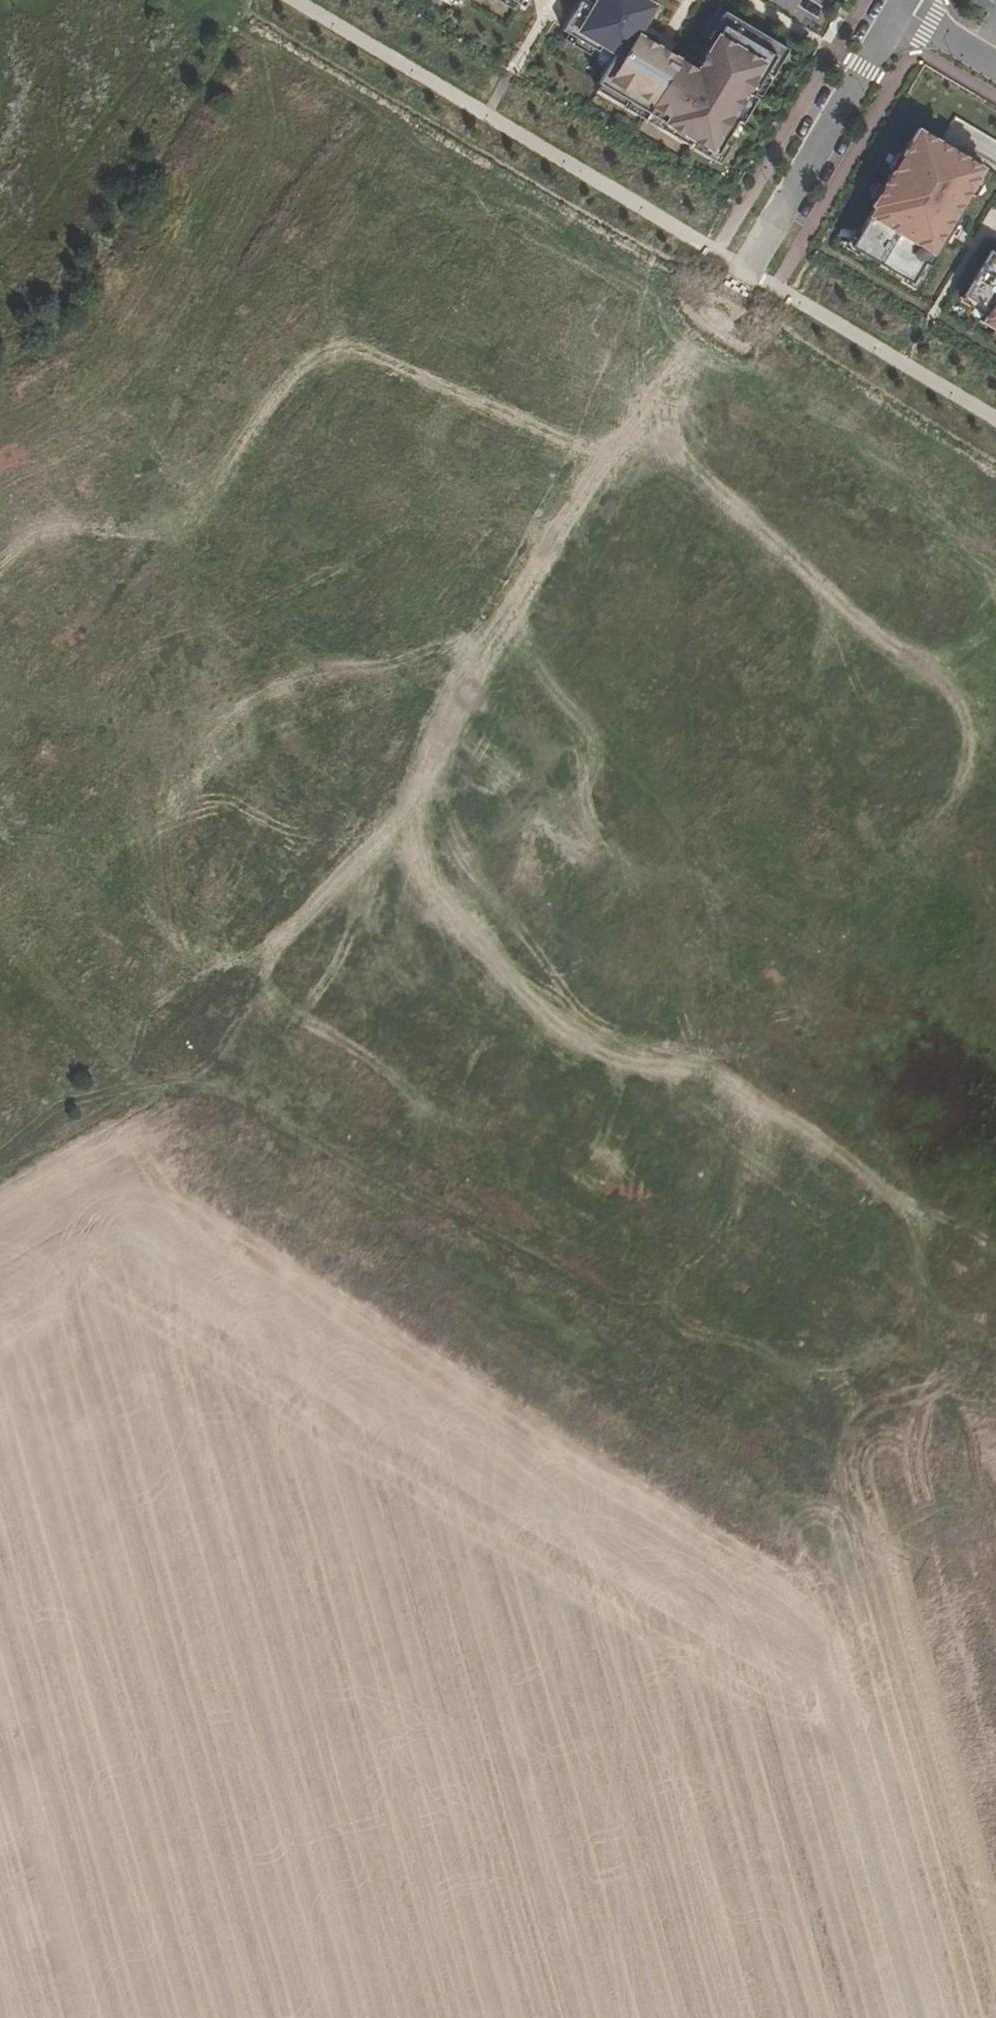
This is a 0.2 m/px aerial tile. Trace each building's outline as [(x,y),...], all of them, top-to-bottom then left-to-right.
[(512,0),(498,0),(516,11),(520,5),(512,0)] [(768,73),(774,77),(790,50),(726,11),(710,39),(716,42),(702,64),(698,71),(682,61),(658,47),(639,35),(642,29),(656,6),(646,0),(583,0),(565,31),(570,34),(595,49),(600,52),(604,46),(617,54),(600,83),(603,85),(599,91),(625,106),(629,100),(631,102),(666,123),(669,124),(665,130),(691,146),(695,140),(698,142),(719,154),(726,143),(739,121),(743,124),(759,98),(754,95),(756,93),(766,76),(768,73)] [(710,39),(726,11),(720,8),(703,35),(710,39)] [(662,40),(642,29),(639,35),(658,47),(662,40)] [(595,49),(570,34),(566,40),(592,55),(595,49)] [(702,64),(686,54),(682,61),(698,71),(702,64)] [(762,97),(772,80),(766,76),(756,93),(762,97)] [(666,123),(631,102),(627,108),(662,129),(666,123)] [(983,167),(917,129),(901,156),(892,171),(884,186),(874,202),(872,206),(874,208),(860,232),(851,247),(859,252),(903,278),(912,283),(924,263),(929,266),(930,266),(949,233),(959,217),(967,204),(963,201),(965,198),(975,182),(983,167)] [(722,165),(732,147),(726,143),(719,154),(698,142),(695,149),(722,165)] [(892,171),(901,156),(896,153),(887,168),(892,171)] [(975,182),(965,198),(971,201),(980,185),(975,182)] [(874,202),(884,186),(878,183),(869,198),(874,202)] [(959,217),(949,233),(954,236),(963,220),(959,217)] [(851,247),(860,232),(855,229),(844,247),(857,255),(859,252),(851,247)] [(991,250),(964,296),(989,310),(986,315),(982,322),(994,329),(995,330),(995,253),(991,250)] [(912,283),(903,278),(901,281),(915,289),(929,266),(924,263),(912,283)] [(962,301),(986,315),(989,310),(964,296),(962,301)]
